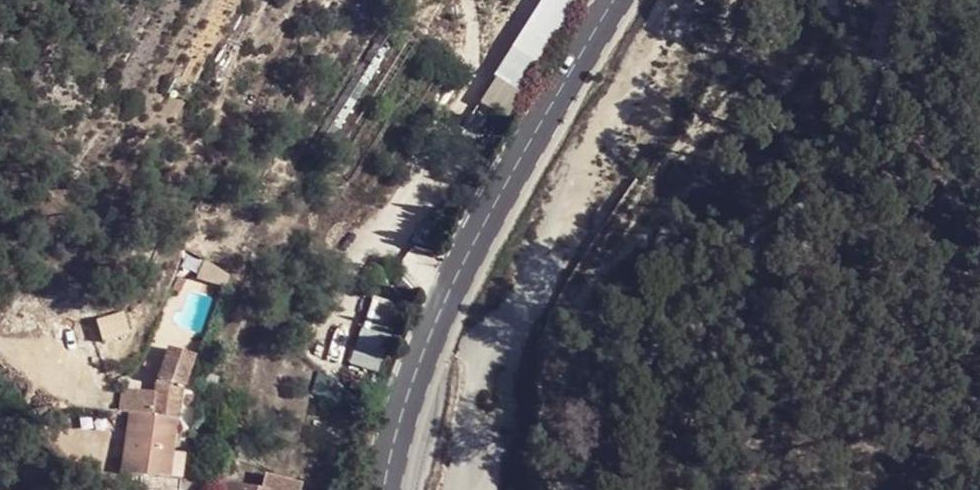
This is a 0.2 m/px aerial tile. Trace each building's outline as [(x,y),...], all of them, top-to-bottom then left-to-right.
[(365,2),(374,8),(380,0),(366,0),(365,2)] [(451,57),(464,66),(507,0),(487,0),(451,57)] [(475,72),(517,98),(578,0),(520,0),(475,72)] [(672,8),(676,53),(722,49),(718,4),(672,8)] [(376,294),(343,380),(369,389),(402,305),(376,294)] [(351,298),(322,371),(338,376),(365,303),(351,298)] [(173,391),(148,387),(140,414),(136,446),(166,449),(173,391)] [(140,414),(122,411),(111,473),(132,477),(162,478),(166,457),(166,449),(136,446),(140,414)] [(259,488),(221,480),(219,489),(259,489),(259,488)]
